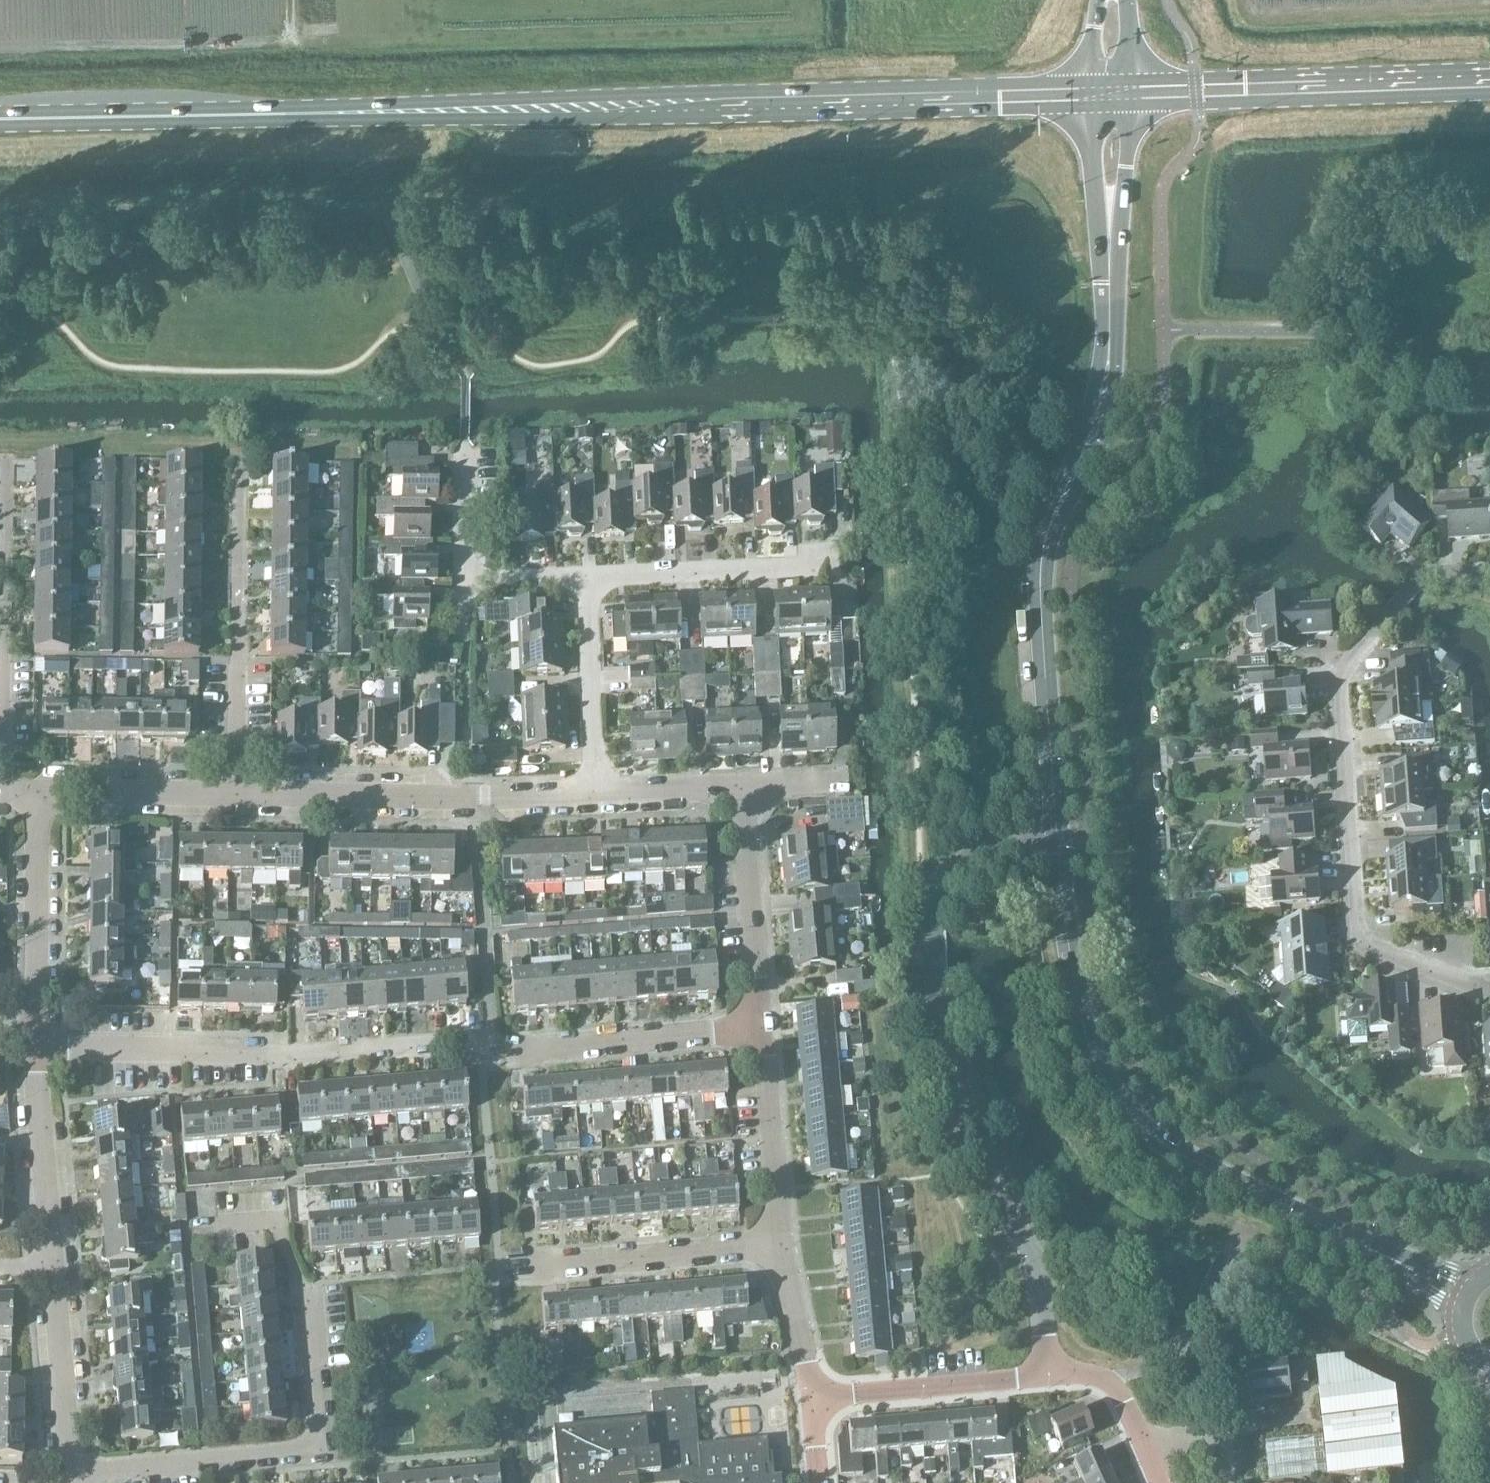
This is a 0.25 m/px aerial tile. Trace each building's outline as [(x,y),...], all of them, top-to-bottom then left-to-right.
[(843,439),(842,425),(829,426),(830,440),(843,439)] [(417,460),(417,446),(385,446),(385,479),(403,479),(402,500),(402,501),(425,501),(425,502),(437,502),(437,473),(433,473),(433,461),(417,460)] [(548,449),(530,448),(529,464),(548,465),(548,449)] [(37,459),(37,484),(71,484),(71,460),(37,459)] [(122,477),(123,477),(136,477),(136,461),(123,461),(122,477)] [(167,461),(167,486),(201,486),(201,462),(167,461)] [(273,463),(273,487),(307,488),(307,463),(273,463)] [(655,485),(634,486),(633,486),(635,520),(647,519),(647,523),(650,525),(660,524),(662,522),(662,519),(663,518),(663,515),(674,514),(673,492),(674,492),(673,466),(654,467),(655,485)] [(795,521),(795,520),(823,519),(823,515),(835,515),(833,467),(814,468),(815,485),(794,486),(793,486),(795,521)] [(102,485),(114,485),(115,470),(102,470),(102,485)] [(714,524),(744,523),(743,519),(754,518),(755,518),(754,496),(753,471),(735,472),(735,489),(714,490),(713,490),(715,520),(714,520),(714,524)] [(339,488),(353,489),(353,473),(340,473),(339,488)] [(714,490),(713,473),(695,473),(695,491),(674,492),(673,492),(674,514),(674,526),(688,525),(688,529),(690,531),(700,531),(702,528),(702,525),(704,525),(703,521),(714,520),(715,520),(713,490),(714,490)] [(776,495),(754,496),(755,518),(754,518),(755,530),(768,530),(768,533),(770,536),(781,535),(783,533),(783,529),(784,529),(784,525),(796,524),(795,520),(795,521),(793,486),(794,486),(793,477),(775,478),(776,495)] [(593,478),(575,479),(576,497),(554,498),(555,532),(556,532),(584,530),(584,526),(594,526),(595,526),(594,504),(595,504),(593,478)] [(37,484),(36,508),(71,509),(71,484),(37,484)] [(634,484),(629,485),(615,485),(616,503),(595,504),(594,504),(595,526),(594,526),(595,538),(624,537),(624,533),(636,532),(635,520),(633,486),(634,486),(634,484)] [(122,501),(123,501),(136,501),(136,485),(122,485),(122,501)] [(167,486),(166,510),(200,510),(201,486),(167,486)] [(273,487),(272,511),(307,512),(307,488),(273,487)] [(333,508),(333,487),(313,487),(314,523),(333,523),(333,508)] [(515,542),(544,540),(544,536),(556,536),(556,532),(555,532),(554,498),(554,488),(535,489),(536,507),(513,508),(515,542)] [(1391,533),(1409,548),(1432,522),(1394,489),(1361,528),(1381,545),(1391,533)] [(1449,519),(1450,539),(1489,537),(1489,505),(1489,503),(1470,505),(1469,492),(1433,495),(1435,520),(1449,519)] [(101,509),(114,509),(114,494),(101,494),(101,509)] [(339,512),(352,513),(352,497),(339,497),(339,512)] [(428,541),(429,513),(425,513),(425,502),(425,501),(402,501),(402,500),(377,500),(377,519),(394,519),(394,540),(394,541),(428,541)] [(36,508),(36,532),(70,533),(71,509),(36,508)] [(136,509),(122,509),(122,525),(136,525),(136,509)] [(200,534),(200,510),(166,510),(166,525),(158,524),(157,534),(166,534),(200,534)] [(272,511),(272,535),(306,536),(307,512),(272,511)] [(101,533),(114,533),(114,518),(101,518),(101,533)] [(339,536),(352,537),(352,521),(339,521),(339,536)] [(36,532),(36,556),(70,557),(70,533),(36,532)] [(121,548),(135,549),(135,533),(122,533),(121,548)] [(200,558),(200,534),(166,534),(166,548),(158,548),(158,558),(166,558),(200,558)] [(272,535),(272,559),(306,560),(306,536),(272,535)] [(384,540),(384,559),(402,559),(401,580),(401,581),(424,581),(424,582),(436,582),(436,553),(432,553),(432,541),(428,541),(394,541),(394,540),(384,540)] [(101,557),(113,557),(114,542),(101,542),(101,557)] [(338,560),(352,561),(352,545),(339,545),(338,560)] [(36,556),(35,580),(70,581),(70,557),(36,556)] [(121,572),(135,573),(135,557),(121,557),(121,572)] [(166,558),(165,582),(199,582),(200,558),(166,558)] [(272,559),(271,583),(306,584),(306,560),(272,559)] [(100,581),(113,581),(113,566),(100,566),(100,581)] [(338,584),(351,585),(351,569),(338,569),(338,584)] [(35,580),(35,604),(69,605),(70,581),(35,580)] [(401,580),(376,580),(376,599),(393,599),(393,622),(427,622),(428,593),(424,593),(424,582),(424,581),(401,581),(401,580)] [(135,581),(121,581),(121,596),(135,597),(135,581)] [(165,582),(165,606),(199,606),(199,582),(165,582)] [(271,583),(271,607),(305,608),(306,584),(271,583)] [(100,605),(113,605),(113,590),(100,590),(100,605)] [(817,591),(801,592),(803,635),(829,634),(827,593),(817,593),(817,591)] [(803,635),(801,592),(784,593),(785,595),(774,595),(776,636),(803,635)] [(338,608),(351,609),(351,593),(338,593),(338,608)] [(653,642),(651,599),(649,599),(649,597),(647,595),(636,596),(635,598),(635,602),(625,602),(625,616),(614,617),(614,616),(611,616),(612,642),(626,642),(627,643),(653,642)] [(742,595),(726,596),(728,638),(754,637),(752,596),(742,597),(742,595)] [(728,638),(726,596),(710,596),(710,598),(700,599),(701,640),(728,638)] [(667,598),(651,599),(653,642),(679,641),(678,600),(667,600),(667,598)] [(1331,633),(1330,606),(1293,609),(1293,602),(1259,605),(1260,619),(1252,620),(1249,622),(1247,625),(1248,632),(1250,635),(1253,637),(1265,636),(1266,652),(1296,650),(1295,635),(1331,633)] [(35,604),(35,628),(69,629),(69,605),(35,604)] [(121,620),(134,621),(134,605),(121,605),(121,620)] [(165,606),(165,630),(199,630),(199,606),(165,606)] [(271,607),(271,631),(305,632),(305,608),(271,607)] [(485,610),(485,623),(511,622),(510,609),(485,610)] [(100,629),(113,629),(113,614),(100,614),(100,629)] [(337,632),(351,633),(351,617),(338,617),(337,632)] [(519,621),(520,648),(563,646),(562,629),(560,630),(560,619),(519,621)] [(69,629),(35,628),(34,653),(69,653),(69,629)] [(120,645),(134,645),(134,629),(120,629),(120,645)] [(151,643),(151,654),(198,655),(199,630),(165,630),(164,643),(151,643)] [(305,632),(271,631),(270,656),(305,657),(305,632)] [(112,638),(99,638),(99,653),(112,654),(112,638)] [(362,654),(379,654),(379,638),(362,638),(362,654)] [(767,674),(780,674),(778,640),(766,641),(767,674)] [(337,641),(337,643),(337,657),(350,657),(350,641),(337,641)] [(767,674),(766,641),(752,641),(754,675),(767,674)] [(563,646),(520,648),(521,674),(562,672),(561,662),(563,662),(563,646)] [(829,646),(831,671),(843,671),(842,646),(829,646)] [(692,678),(704,677),(703,652),(691,653),(692,678)] [(1373,696),(1374,707),(1421,704),(1421,705),(1433,704),(1430,664),(1421,665),(1421,652),(1390,655),(1391,667),(1391,668),(1395,668),(1396,680),(1393,683),(1375,684),(1376,696),(1373,696)] [(678,653),(679,678),(692,678),(691,653),(678,653)] [(603,656),(604,673),(623,672),(622,655),(603,656)] [(69,661),(44,661),(44,674),(69,674),(69,672),(69,661)] [(92,672),(92,661),(80,661),(80,672),(92,672)] [(92,661),(92,672),(105,672),(105,661),(92,661)] [(140,662),(127,662),(127,672),(140,672),(140,662)] [(189,683),(198,683),(199,662),(182,662),(182,673),(189,673),(189,683)] [(629,681),(655,680),(655,667),(628,668),(629,681)] [(843,671),(831,671),(832,696),(845,696),(843,671)] [(1274,671),(1249,672),(1250,686),(1265,685),(1267,718),(1307,716),(1306,699),(1309,699),(1308,684),(1305,685),(1304,682),(1275,684),(1274,671)] [(488,687),(514,686),(513,674),(488,675),(488,687)] [(767,674),(754,675),(755,700),(768,700),(767,674)] [(767,674),(768,700),(781,699),(780,674),(767,674)] [(692,678),(693,703),(705,703),(704,677),(692,678)] [(692,678),(679,678),(680,704),(693,703),(692,678)] [(656,693),(656,691),(655,680),(629,681),(630,694),(656,693)] [(385,682),(385,702),(400,702),(400,682),(385,682)] [(116,683),(116,707),(116,739),(140,739),(140,707),(126,707),(126,683),(116,683)] [(488,687),(489,700),(514,699),(514,686),(488,687)] [(154,693),(154,708),(140,707),(140,739),(144,739),(147,743),(154,743),(157,739),(164,739),(164,694),(154,693)] [(347,741),(358,741),(358,719),(360,719),(360,704),(360,694),(341,693),(341,711),(320,711),(319,745),(347,745),(347,741)] [(177,743),(184,743),(186,739),(188,739),(188,736),(193,736),(197,731),(197,708),(189,708),(173,708),(174,694),(164,694),(164,739),(175,739),(177,743)] [(522,698),(523,724),(566,722),(565,706),(563,706),(563,696),(522,698)] [(319,745),(320,711),(320,701),(301,701),(301,718),(278,718),(278,752),(307,753),(307,749),(319,749),(319,745)] [(358,719),(358,741),(358,753),(387,754),(387,750),(398,750),(398,720),(400,720),(400,702),(385,702),(381,702),(381,704),(360,704),(360,719),(358,719)] [(398,720),(398,750),(398,754),(427,754),(427,750),(439,750),(440,703),(421,702),(421,720),(400,720),(398,720)] [(1421,704),(1374,707),(1375,718),(1378,718),(1378,730),(1396,728),(1399,731),(1400,743),(1396,744),(1396,745),(1435,742),(1434,725),(1422,726),(1421,705),(1421,704)] [(55,742),(57,738),(68,738),(68,707),(43,706),(43,738),(45,738),(46,742),(55,742)] [(68,738),(92,738),(92,707),(68,707),(68,738)] [(92,738),(116,739),(116,707),(92,707),(92,738)] [(833,709),(806,710),(808,753),(825,752),(825,750),(835,750),(833,709)] [(808,753),(806,710),(780,711),(782,752),(792,752),(792,754),(808,753)] [(758,713),(732,714),(734,757),(750,756),(750,754),(760,753),(758,713)] [(734,757),(732,714),(705,715),(707,756),(717,755),(717,758),(734,757)] [(683,716),(657,717),(659,760),(675,760),(675,758),(685,757),(683,716)] [(659,760),(657,717),(630,719),(632,760),(642,759),(642,761),(659,760)] [(566,722),(523,724),(524,750),(565,749),(565,738),(567,738),(566,722)] [(1355,742),(1375,738),(1373,728),(1353,733),(1355,742)] [(1252,735),(1253,749),(1265,748),(1267,782),(1311,778),(1309,745),(1278,747),(1277,733),(1252,735)] [(491,751),(492,764),(517,763),(516,750),(491,751)] [(1382,772),(1383,795),(1423,792),(1434,792),(1431,756),(1401,758),(1402,771),(1382,772)] [(1423,792),(1383,795),(1385,818),(1405,816),(1406,831),(1438,829),(1436,805),(1424,806),(1423,792)] [(1284,810),(1283,794),(1245,797),(1247,817),(1257,816),(1258,822),(1270,821),(1272,843),(1273,853),(1292,851),(1291,841),(1314,839),(1312,824),(1314,824),(1313,808),(1284,810)] [(861,800),(826,803),(828,826),(863,823),(861,800)] [(126,822),(126,838),(146,837),(145,821),(126,822)] [(681,833),(681,836),(683,874),(704,873),(703,835),(689,836),(689,832),(681,833)] [(684,884),(683,874),(681,836),(669,837),(669,833),(661,834),(661,837),(663,875),(675,874),(676,884),(684,884)] [(641,835),(641,838),(643,876),(663,875),(661,837),(649,838),(649,834),(641,835)] [(621,836),(621,839),(623,877),(643,876),(641,838),(629,839),(629,835),(621,836)] [(601,840),(603,878),(604,878),(623,877),(621,839),(609,839),(609,836),(601,837),(601,840)] [(836,849),(825,850),(824,836),(783,840),(784,850),(782,850),(784,867),(837,862),(836,849)] [(136,855),(123,855),(123,840),(91,840),(91,841),(88,842),(87,845),(87,851),(88,853),(91,854),(91,865),(136,865),(136,855)] [(159,840),(159,855),(171,855),(171,854),(171,841),(171,840),(159,840)] [(321,881),(342,881),(342,893),(351,893),(351,881),(351,843),(338,843),(338,840),(331,840),(331,843),(330,843),(330,862),(322,861),(318,865),(318,877),(321,881)] [(362,891),(371,891),(371,881),(371,843),(358,843),(358,840),(351,840),(351,843),(351,881),(362,881),(362,891)] [(371,843),(371,881),(391,882),(391,844),(378,844),(378,840),(371,840),(371,843)] [(391,844),(391,882),(411,882),(411,844),(398,844),(398,841),(391,840),(391,844)] [(581,844),(581,847),(583,885),(604,884),(604,878),(603,878),(601,840),(591,841),(588,843),(581,844)] [(1391,859),(1388,859),(1388,872),(1392,874),(1392,882),(1427,880),(1426,862),(1438,862),(1436,840),(1408,842),(1409,856),(1391,857),(1391,859)] [(179,873),(204,873),(204,842),(179,841),(179,873)] [(430,895),(431,844),(418,844),(418,841),(411,841),(411,844),(411,882),(421,882),(421,895),(430,895)] [(430,895),(472,895),(473,895),(470,858),(452,858),(452,844),(438,844),(438,841),(431,841),(431,844),(430,895)] [(204,873),(228,873),(228,842),(204,842),(204,873)] [(228,842),(228,873),(241,873),(241,886),(251,886),(252,878),(252,842),(228,842)] [(276,842),(252,842),(252,878),(261,878),(262,874),(276,874),(276,842)] [(300,889),(300,874),(301,843),(276,842),(276,874),(288,874),(288,889),(300,889)] [(1478,842),(1466,843),(1467,859),(1479,858),(1478,842)] [(561,845),(561,848),(563,886),(583,885),(581,847),(569,847),(568,844),(561,845)] [(541,845),(541,849),(543,887),(563,886),(561,848),(549,848),(548,845),(541,845)] [(521,846),(521,850),(523,888),(543,887),(541,849),(529,849),(528,846),(521,846)] [(523,900),(523,888),(521,850),(509,850),(508,847),(500,847),(502,889),(515,888),(516,900),(523,900)] [(1282,874),(1273,875),(1275,904),(1320,901),(1318,872),(1309,872),(1308,858),(1280,860),(1282,874)] [(788,893),(814,890),(829,889),(827,875),(838,874),(837,862),(784,867),(785,883),(787,882),(788,893)] [(122,889),(122,875),(136,875),(136,865),(91,865),(91,888),(122,889)] [(160,889),(170,889),(170,877),(160,877),(160,889)] [(1393,891),(1390,893),(1391,907),(1394,907),(1394,908),(1413,907),(1414,919),(1442,917),(1441,906),(1442,906),(1440,879),(1427,880),(1392,882),(1393,891)] [(833,888),(835,900),(860,898),(859,885),(833,888)] [(139,903),(122,903),(122,889),(91,888),(91,913),(122,913),(139,913),(139,903)] [(170,889),(160,889),(160,902),(170,902),(170,889)] [(686,914),(706,913),(713,912),(712,898),(684,900),(684,906),(685,906),(686,914)] [(860,898),(835,900),(836,913),(861,911),(860,898)] [(665,907),(666,916),(686,914),(685,906),(684,906),(665,907)] [(666,916),(665,907),(645,909),(646,918),(666,916)] [(270,908),(251,908),(251,923),(270,923),(270,908)] [(646,918),(645,909),(625,910),(626,919),(646,918)] [(178,921),(190,921),(190,910),(178,910),(178,921)] [(626,919),(625,910),(605,912),(605,921),(626,919)] [(275,912),(275,923),(287,923),(287,912),(275,912)] [(605,921),(605,912),(585,914),(586,922),(605,921)] [(789,926),(790,943),(833,939),(831,912),(790,916),(791,926),(789,926)] [(91,913),(91,936),(122,937),(122,913),(91,913)] [(586,922),(585,914),(565,915),(565,924),(586,922)] [(227,926),(227,915),(214,915),(214,926),(227,926)] [(239,926),(239,925),(240,915),(227,915),(227,926),(239,926)] [(525,918),(524,915),(500,917),(501,929),(525,927),(525,918)] [(565,924),(565,915),(545,917),(545,926),(565,924)] [(350,925),(350,916),(330,916),(329,925),(350,925)] [(370,916),(350,916),(350,925),(370,925),(370,916)] [(370,916),(370,925),(390,925),(390,916),(370,916)] [(410,917),(390,916),(390,925),(410,925),(410,917)] [(410,917),(410,925),(430,926),(430,917),(410,917)] [(430,917),(430,926),(451,926),(451,917),(430,917)] [(545,926),(545,917),(525,918),(525,927),(545,926)] [(714,919),(710,919),(689,921),(690,929),(690,932),(715,930),(714,919)] [(669,922),(670,931),(690,929),(689,921),(669,922)] [(649,924),(650,933),(670,931),(669,922),(649,924)] [(1277,926),(1277,927),(1283,927),(1284,944),(1283,944),(1281,946),(1282,961),(1284,963),(1288,962),(1290,985),(1326,983),(1324,959),(1322,959),(1319,925),(1322,924),(1322,923),(1277,926)] [(159,924),(159,937),(170,937),(170,924),(159,924)] [(629,925),(630,934),(650,933),(649,924),(629,925)] [(239,925),(239,926),(227,926),(227,936),(251,936),(251,929),(248,925),(239,925)] [(609,927),(609,936),(630,934),(629,925),(609,927)] [(227,926),(214,926),(214,936),(227,936),(227,926)] [(589,929),(589,937),(609,936),(609,927),(589,929)] [(178,940),(191,940),(191,929),(178,929),(178,940)] [(568,930),(569,939),(589,937),(589,929),(568,930)] [(319,940),(319,931),(298,930),(298,939),(319,940)] [(548,932),(549,941),(569,939),(568,930),(548,932)] [(319,931),(319,940),(339,940),(339,931),(319,931)] [(359,931),(339,931),(339,940),(359,940),(359,931)] [(359,931),(359,940),(379,940),(379,931),(359,931)] [(379,931),(379,940),(399,940),(399,932),(379,931)] [(420,932),(399,932),(399,940),(419,941),(420,932)] [(419,941),(439,941),(440,932),(420,932),(419,941)] [(440,932),(439,941),(460,941),(461,932),(440,932)] [(528,933),(529,942),(549,941),(548,932),(528,933)] [(508,944),(529,942),(528,933),(508,935),(508,944)] [(90,960),(122,961),(136,961),(136,951),(122,951),(122,937),(91,936),(90,960)] [(170,937),(159,937),(159,950),(170,951),(170,937)] [(833,939),(790,943),(792,959),(794,959),(795,969),(836,965),(833,939)] [(202,951),(202,978),(203,978),(203,1009),(227,1010),(227,969),(213,968),(213,951),(202,951)] [(713,959),(693,960),(696,998),(708,997),(709,1000),(716,1000),(716,997),(716,996),(713,959)] [(122,972),(136,972),(136,961),(122,961),(90,960),(90,985),(95,985),(96,989),(99,991),(105,991),(108,989),(109,985),(122,985),(122,972)] [(693,960),(673,962),(676,1000),(688,999),(689,1002),(696,1001),(696,998),(693,960)] [(442,969),(446,1007),(458,1006),(458,1009),(466,1008),(465,1005),(466,1005),(463,967),(450,968),(449,961),(441,962),(442,969)] [(532,974),(522,975),(520,961),(510,962),(514,1014),(528,1013),(528,1016),(536,1015),(535,1012),(532,974)] [(673,962),(653,964),(656,1002),(668,1001),(669,1004),(676,1003),(676,1000),(673,962)] [(442,969),(431,970),(430,963),(421,964),(422,971),(426,1009),(438,1007),(438,1011),(446,1010),(446,1007),(442,969)] [(422,971),(411,972),(410,964),(402,965),(403,972),(402,972),(406,1010),(418,1009),(418,1012),(426,1012),(426,1009),(422,971)] [(653,964),(633,965),(636,1003),(648,1002),(649,1005),(656,1005),(656,1002),(653,964)] [(227,965),(227,969),(227,1010),(251,1010),(251,965),(227,965)] [(284,979),(261,979),(261,965),(251,965),(251,1010),(275,1010),(275,1006),(282,1006),(284,1005),(284,979)] [(402,972),(391,973),(390,965),(381,965),(382,974),(383,974),(386,1012),(398,1011),(398,1014),(406,1013),(406,1010),(402,972)] [(633,965),(612,967),(615,1005),(628,1004),(629,1007),(636,1007),(636,1003),(633,965)] [(612,967),(592,969),(595,1007),(608,1006),(608,1009),(616,1008),(615,1005),(612,967)] [(366,1017),(366,1014),(363,976),(351,977),(350,969),(342,970),(343,978),(346,1015),(358,1014),(359,1018),(366,1017)] [(592,969),(572,971),(575,1009),(588,1007),(588,1011),(596,1010),(595,1007),(592,969)] [(572,971),(552,972),(555,1010),(568,1009),(568,1012),(576,1012),(575,1009),(572,971)] [(837,986),(862,984),(861,971),(836,973),(837,986)] [(323,979),(312,980),(311,972),(288,974),(291,1000),(303,999),(305,1019),(319,1018),(319,1021),(326,1020),(326,1017),(323,979)] [(552,972),(532,974),(535,1012),(548,1011),(548,1014),(556,1013),(555,1010),(552,972)] [(170,973),(159,973),(159,987),(170,987),(170,973)] [(363,976),(366,1014),(378,1013),(379,1016),(386,1015),(386,1012),(383,974),(382,974),(363,976)] [(178,1009),(203,1009),(203,978),(202,978),(179,977),(178,1009)] [(343,978),(323,979),(326,1017),(338,1016),(339,1019),(346,1019),(346,1015),(343,978)] [(1367,1030),(1369,1030),(1390,1028),(1392,1053),(1410,1052),(1407,1012),(1395,1013),(1394,986),(1365,988),(1366,997),(1347,999),(1349,1021),(1350,1039),(1368,1038),(1367,1030)] [(842,1017),(859,1018),(860,1004),(843,1003),(842,1017)] [(1465,1067),(1461,1007),(1444,1008),(1444,1010),(1438,1010),(1437,1006),(1421,1007),(1424,1050),(1445,1049),(1447,1069),(1449,1069),(1449,1071),(1451,1074),(1461,1073),(1463,1070),(1463,1068),(1465,1067)] [(796,1010),(799,1038),(834,1035),(832,1007),(796,1010)] [(799,1038),(802,1066),(837,1063),(834,1035),(799,1038)] [(802,1066),(804,1094),(839,1091),(837,1063),(802,1066)] [(700,1070),(702,1098),(727,1095),(725,1067),(700,1070)] [(677,1100),(692,1099),(694,1123),(705,1122),(703,1106),(702,1098),(700,1070),(675,1072),(677,1100)] [(649,1074),(652,1102),(654,1127),(663,1126),(660,1101),(677,1100),(675,1072),(649,1074)] [(626,1105),(641,1103),(644,1128),(654,1127),(652,1102),(649,1074),(624,1076),(626,1105)] [(612,1131),(610,1106),(626,1105),(624,1076),(599,1079),(601,1107),(601,1115),(602,1115),(603,1132),(612,1131)] [(465,1077),(441,1079),(444,1113),(468,1111),(465,1077)] [(441,1079),(417,1081),(420,1115),(444,1113),(441,1079)] [(576,1109),(601,1107),(599,1079),(573,1081),(576,1109)] [(420,1124),(420,1115),(417,1081),(393,1083),(396,1117),(410,1116),(410,1124),(420,1124)] [(561,1111),(576,1109),(573,1081),(548,1083),(551,1111),(551,1120),(552,1123),(562,1122),(561,1111)] [(393,1083),(369,1085),(372,1119),(396,1117),(393,1083)] [(524,1114),(551,1111),(548,1083),(521,1086),(524,1114)] [(369,1085),(345,1087),(348,1121),(372,1119),(369,1085)] [(345,1087),(321,1089),(324,1123),(348,1121),(345,1087)] [(324,1123),(321,1089),(297,1091),(299,1125),(324,1123)] [(804,1094),(807,1122),(842,1119),(839,1091),(804,1094)] [(109,1114),(109,1098),(95,1099),(96,1115),(109,1114)] [(277,1103),(253,1105),(256,1139),(280,1137),(277,1103)] [(253,1105),(229,1107),(232,1141),(256,1139),(253,1105)] [(713,1121),(712,1105),(703,1106),(705,1122),(713,1121)] [(229,1107),(205,1109),(208,1143),(232,1141),(229,1107)] [(208,1143),(205,1109),(181,1111),(184,1145),(208,1143)] [(151,1114),(153,1138),(171,1136),(169,1113),(151,1114)] [(96,1143),(128,1141),(138,1140),(136,1115),(94,1119),(96,1143)] [(594,1132),(603,1132),(602,1115),(601,1115),(592,1116),(594,1132)] [(807,1122),(809,1150),(844,1146),(842,1119),(807,1122)] [(645,1144),(644,1130),(629,1131),(631,1145),(645,1144)] [(553,1136),(543,1137),(544,1153),(554,1152),(553,1136)] [(138,1140),(128,1141),(96,1143),(98,1167),(130,1165),(129,1152),(145,1151),(144,1139),(138,1140)] [(446,1144),(447,1157),(463,1155),(462,1142),(446,1144)] [(439,1157),(438,1144),(422,1146),(424,1159),(439,1157)] [(844,1146),(809,1150),(812,1178),(847,1174),(844,1146)] [(415,1159),(414,1147),(399,1148),(400,1161),(415,1159)] [(163,1162),(173,1161),(172,1149),(162,1150),(163,1162)] [(391,1162),(390,1149),(375,1150),(376,1163),(391,1162)] [(352,1165),(367,1164),(366,1151),(351,1152),(352,1165)] [(343,1166),(342,1153),(327,1154),(328,1167),(343,1166)] [(319,1168),(318,1155),(302,1156),(303,1169),(319,1168)] [(174,1175),(173,1161),(163,1162),(164,1175),(174,1175)] [(717,1161),(709,1162),(710,1178),(718,1177),(717,1161)] [(457,1164),(458,1177),(473,1176),(472,1162),(457,1164)] [(710,1178),(709,1162),(698,1163),(700,1179),(710,1178)] [(450,1178),(448,1164),(433,1166),(434,1179),(450,1178)] [(98,1167),(100,1191),(132,1189),(130,1165),(98,1167)] [(659,1183),(668,1183),(666,1165),(657,1166),(659,1183)] [(648,1167),(650,1192),(634,1193),(637,1221),(662,1219),(660,1191),(659,1183),(657,1166),(648,1167)] [(425,1180),(424,1167),(409,1168),(410,1181),(425,1180)] [(275,1181),(274,1168),(259,1170),(260,1183),(275,1181)] [(402,1182),(400,1169),(385,1170),(386,1183),(402,1182)] [(251,1183),(250,1170),(235,1172),(236,1185),(251,1183)] [(608,1188),(617,1187),(616,1170),(606,1171),(608,1188)] [(377,1184),(376,1171),(361,1172),(362,1185),(377,1184)] [(597,1172),(599,1196),(584,1198),(586,1226),(612,1223),(609,1195),(608,1188),(606,1171),(597,1172)] [(227,1186),(226,1173),(211,1174),(212,1187),(227,1186)] [(354,1186),(352,1173),(337,1174),(338,1187),(354,1186)] [(203,1188),(202,1175),(187,1176),(188,1189),(203,1188)] [(330,1188),(329,1175),(313,1176),(314,1190),(330,1188)] [(558,1200),(561,1228),(586,1226),(584,1198),(567,1199),(565,1175),(555,1176),(557,1193),(558,1200)] [(557,1193),(555,1176),(546,1177),(548,1193),(557,1193)] [(710,1186),(713,1214),(739,1212),(736,1184),(710,1186)] [(685,1188),(687,1216),(713,1214),(710,1186),(685,1188)] [(687,1216),(685,1188),(660,1191),(662,1219),(687,1216)] [(100,1191),(102,1215),(134,1212),(132,1189),(100,1191)] [(841,1195),(844,1222),(879,1219),(877,1192),(841,1195)] [(637,1221),(634,1193),(609,1195),(612,1223),(637,1221)] [(174,1209),(185,1208),(185,1196),(173,1197),(174,1209)] [(558,1200),(533,1202),(536,1230),(561,1228),(558,1200)] [(355,1207),(356,1216),(359,1250),(383,1248),(380,1214),(379,1203),(366,1205),(367,1206),(355,1207)] [(480,1240),(477,1206),(452,1208),(455,1242),(480,1240)] [(185,1208),(174,1209),(175,1222),(186,1222),(185,1208)] [(428,1210),(431,1244),(455,1242),(452,1208),(428,1210)] [(404,1212),(407,1246),(431,1244),(428,1210),(404,1212)] [(102,1215),(104,1239),(136,1236),(134,1212),(102,1215)] [(380,1214),(383,1248),(407,1246),(404,1212),(380,1214)] [(356,1216),(332,1218),(335,1253),(359,1250),(356,1216)] [(335,1253),(332,1218),(308,1221),(311,1255),(335,1253)] [(844,1222),(846,1250),(882,1246),(879,1219),(844,1222)] [(138,1261),(137,1247),(153,1246),(152,1235),(136,1236),(104,1239),(105,1250),(102,1251),(101,1253),(101,1260),(103,1262),(107,1262),(107,1264),(109,1264),(110,1272),(112,1273),(129,1272),(128,1262),(138,1261)] [(172,1264),(173,1264),(174,1274),(183,1273),(181,1244),(170,1245),(172,1264)] [(846,1250),(849,1277),(884,1273),(882,1246),(846,1250)] [(239,1286),(273,1283),(271,1258),(237,1261),(239,1286)] [(192,1281),(206,1280),(204,1264),(190,1266),(192,1281)] [(849,1277),(851,1304),(887,1300),(884,1273),(849,1277)] [(143,1318),(141,1296),(151,1295),(150,1281),(130,1282),(131,1294),(109,1296),(112,1321),(143,1318)] [(239,1286),(240,1298),(229,1299),(229,1310),(241,1309),(241,1310),(275,1307),(273,1283),(239,1286)] [(720,1286),(722,1314),(748,1312),(745,1283),(720,1286)] [(722,1314),(720,1286),(694,1288),(697,1316),(698,1326),(712,1325),(715,1351),(725,1350),(724,1339),(722,1322),(722,1314)] [(669,1290),(672,1318),(674,1343),(683,1342),(681,1318),(697,1316),(694,1288),(669,1290)] [(206,1289),(192,1290),(194,1305),(208,1304),(206,1289)] [(174,1291),(175,1304),(186,1303),(185,1290),(174,1291)] [(674,1343),(672,1318),(669,1290),(644,1293),(646,1321),(661,1319),(663,1344),(674,1343)] [(621,1323),(646,1321),(644,1293),(618,1295),(621,1323)] [(596,1325),(621,1323),(618,1295),(593,1297),(596,1325)] [(570,1328),(596,1325),(593,1297),(568,1299),(570,1328)] [(12,1333),(12,1299),(0,1299),(0,1333),(12,1333)] [(545,1330),(570,1328),(568,1299),(542,1302),(545,1330)] [(851,1304),(854,1331),(889,1328),(887,1300),(851,1304)] [(241,1310),(243,1334),(277,1331),(275,1307),(241,1310)] [(209,1313),(195,1314),(196,1329),(210,1328),(209,1313)] [(143,1318),(112,1321),(114,1345),(145,1342),(144,1327),(153,1326),(153,1317),(143,1318)] [(722,1322),(724,1339),(733,1338),(731,1321),(722,1322)] [(178,1339),(189,1338),(188,1326),(177,1327),(178,1339)] [(899,1355),(892,1355),(889,1328),(854,1331),(856,1359),(875,1357),(876,1370),(901,1368),(899,1355)] [(243,1334),(245,1357),(280,1354),(277,1331),(243,1334)] [(622,1348),(621,1331),(612,1332),(613,1349),(622,1348)] [(621,1331),(622,1348),(632,1347),(630,1331),(621,1331)] [(571,1336),(572,1352),(581,1351),(580,1335),(571,1336)] [(572,1352),(571,1336),(562,1337),(563,1353),(572,1352)] [(211,1337),(197,1338),(198,1353),(212,1352),(211,1337)] [(190,1351),(189,1338),(178,1339),(180,1352),(190,1351)] [(145,1342),(114,1345),(116,1369),(147,1366),(157,1365),(156,1359),(154,1356),(146,1357),(145,1342)] [(245,1357),(248,1381),(282,1378),(280,1354),(245,1357)] [(213,1360),(199,1361),(200,1377),(214,1375),(213,1360)] [(1248,1369),(1251,1396),(1267,1394),(1268,1399),(1291,1397),(1290,1385),(1309,1383),(1307,1363),(1288,1365),(1248,1369)] [(118,1391),(118,1393),(149,1390),(147,1366),(116,1369),(117,1379),(115,1380),(113,1382),(113,1389),(116,1391),(118,1391)] [(183,1387),(193,1386),(192,1373),(182,1374),(183,1387)] [(249,1396),(239,1397),(240,1406),(250,1405),(284,1402),(282,1378),(248,1381),(249,1396)] [(215,1384),(201,1386),(202,1401),(216,1400),(215,1384)] [(23,1411),(24,1386),(0,1386),(0,1410),(23,1411)] [(193,1386),(183,1387),(184,1399),(194,1399),(193,1386)] [(1321,1393),(1330,1478),(1404,1470),(1396,1392),(1385,1386),(1321,1393)] [(159,1389),(149,1390),(118,1393),(120,1417),(151,1414),(161,1413),(159,1389)] [(701,1421),(712,1419),(710,1402),(728,1400),(726,1391),(697,1395),(701,1421)] [(780,1478),(765,1479),(764,1467),(768,1467),(766,1440),(765,1440),(765,1441),(698,1447),(693,1392),(651,1395),(654,1432),(645,1433),(645,1425),(553,1434),(557,1482),(780,1482),(780,1478)] [(284,1402),(250,1405),(252,1430),(286,1427),(284,1402)] [(217,1408),(203,1410),(205,1425),(219,1424),(217,1408)] [(0,1410),(0,1434),(23,1435),(23,1411),(0,1410)] [(183,1436),(197,1435),(198,1435),(195,1410),(180,1411),(183,1436)] [(1035,1439),(1053,1431),(1062,1449),(1092,1435),(1081,1410),(1051,1424),(1047,1414),(1027,1422),(1035,1439)] [(151,1414),(120,1417),(122,1441),(153,1438),(151,1414)] [(969,1417),(972,1445),(970,1445),(973,1471),(983,1470),(982,1461),(1014,1458),(1011,1429),(995,1431),(994,1414),(969,1417)] [(898,1423),(900,1451),(899,1452),(900,1469),(911,1468),(910,1451),(924,1449),(921,1421),(920,1421),(920,1417),(917,1415),(910,1416),(908,1419),(908,1422),(898,1423)] [(559,1418),(559,1428),(573,1427),(572,1417),(559,1418)] [(969,1417),(945,1419),(948,1447),(970,1445),(972,1445),(969,1417)] [(945,1419),(921,1421),(924,1449),(948,1447),(945,1419)] [(899,1452),(900,1451),(898,1423),(873,1425),(876,1454),(874,1454),(877,1480),(878,1480),(878,1482),(886,1482),(886,1479),(888,1479),(886,1453),(899,1452)] [(860,1455),(874,1454),(876,1454),(873,1425),(849,1427),(850,1440),(837,1441),(841,1477),(862,1475),(860,1455)] [(0,1434),(0,1459),(23,1459),(23,1435),(0,1434)] [(1266,1444),(1270,1482),(1328,1477),(1324,1438),(1266,1444)] [(1076,1482),(1097,1482),(1110,1477),(1100,1453),(1074,1465),(1081,1481),(1076,1482)] [(948,1459),(949,1473),(959,1472),(957,1458),(948,1459)] [(923,1462),(925,1476),(935,1475),(933,1461),(923,1462)] [(13,1480),(15,1470),(0,1468),(0,1478),(13,1480)] [(474,1473),(474,1482),(499,1482),(498,1471),(474,1473)] [(426,1477),(425,1478),(422,1473),(414,1473),(413,1479),(402,1480),(402,1482),(426,1482),(426,1477)] [(450,1475),(450,1482),(474,1482),(474,1473),(450,1475)]
